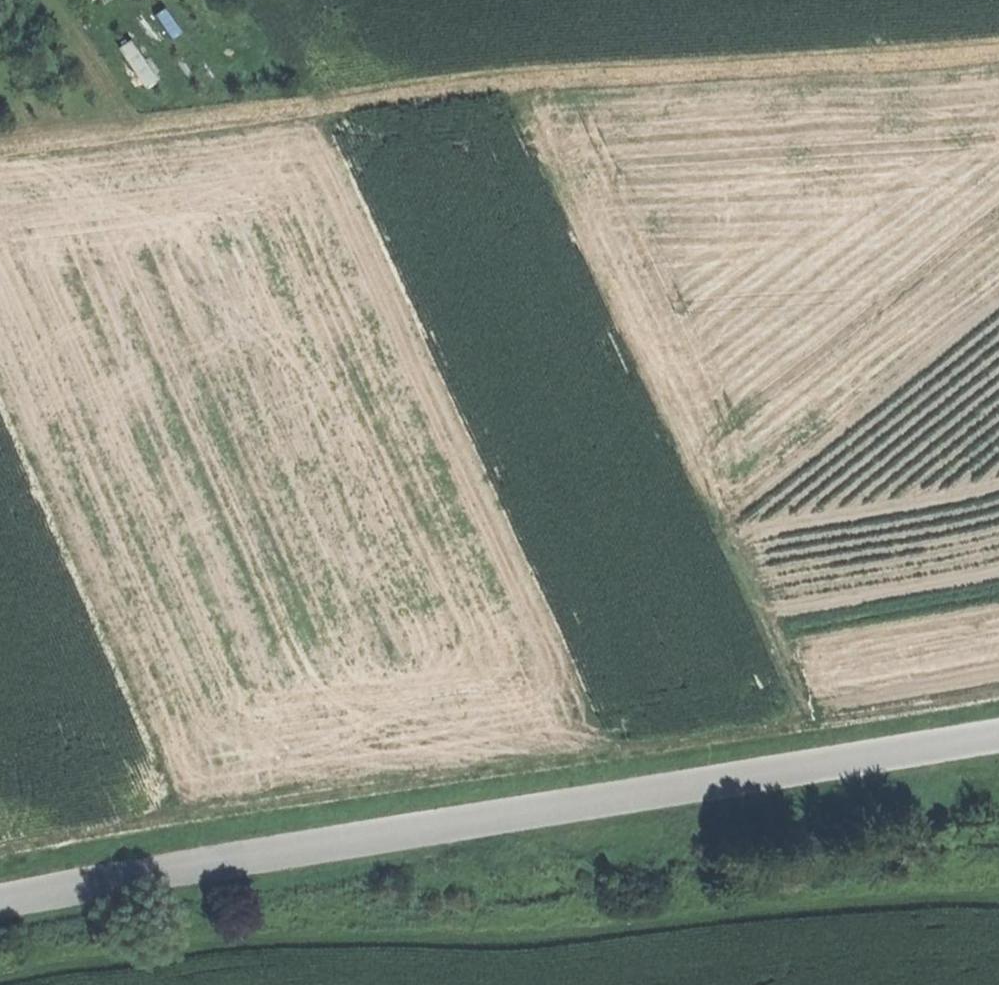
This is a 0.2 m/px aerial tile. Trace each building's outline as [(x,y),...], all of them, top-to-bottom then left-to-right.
[(120,47),(148,85),(159,77),(132,38),(120,47)]
